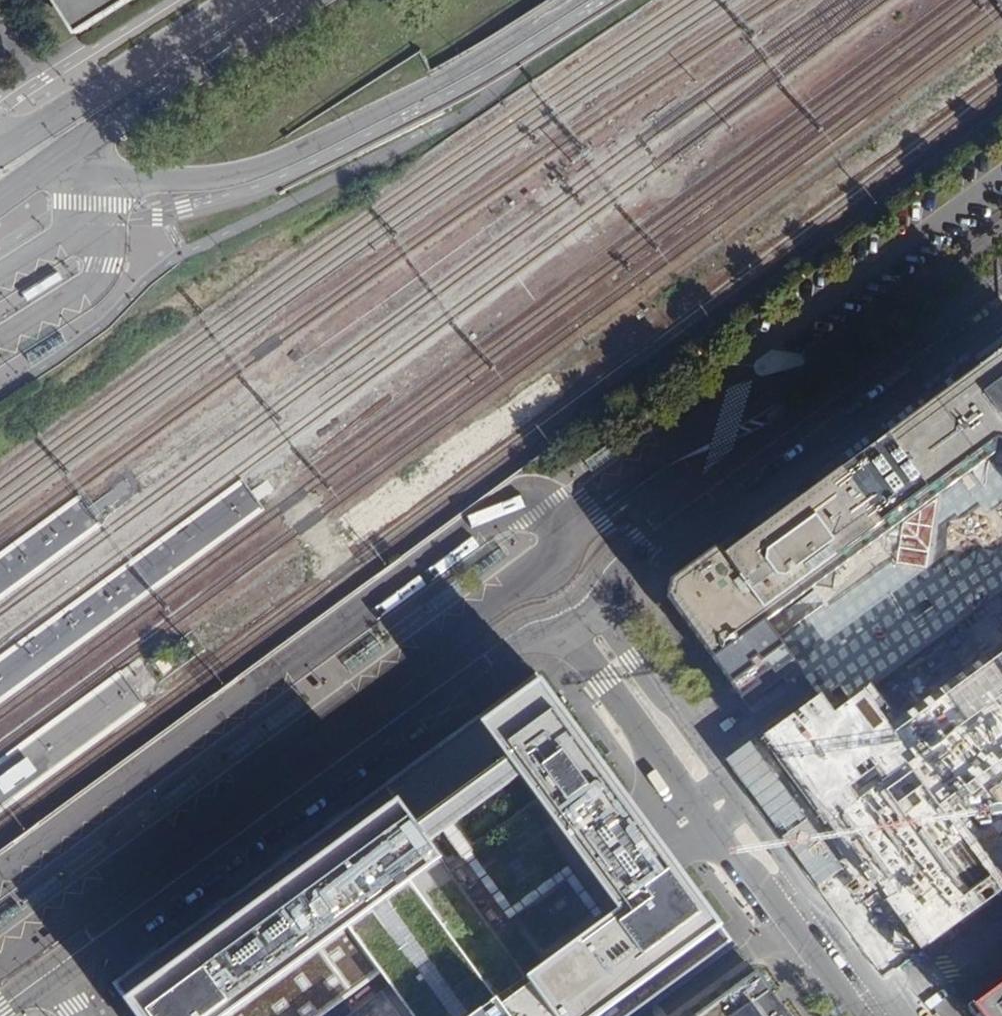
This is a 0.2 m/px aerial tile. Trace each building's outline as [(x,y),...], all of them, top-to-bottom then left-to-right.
[(73,38),(132,0),(49,0),(73,38)] [(952,374),(956,379),(913,410),(910,405),(885,423),(891,432),(872,447),(865,438),(676,576),(672,595),(738,684),(790,646),(771,619),(866,549),(965,550),(982,575),(1001,579),(1001,578),(1001,337),(952,374)] [(956,379),(952,374),(910,405),(913,410),(956,379)] [(891,432),(885,423),(865,438),(872,447),(891,432)] [(1001,579),(982,575),(965,550),(866,549),(771,619),(790,646),(738,684),(788,752),(809,737),(806,733),(817,725),(820,730),(841,714),(858,736),(858,740),(869,737),(867,729),(886,715),(889,706),(906,694),(913,695),(917,701),(926,694),(922,689),(926,681),(987,636),(997,635),(1001,632),(1001,578),(1001,579)] [(788,752),(932,941),(1001,890),(1001,632),(997,635),(987,636),(926,681),(922,689),(926,694),(917,701),(913,695),(906,694),(889,706),(886,715),(867,729),(869,737),(858,740),(858,736),(841,714),(820,730),(817,725),(806,733),(809,737),(788,752)] [(730,938),(645,823),(538,675),(113,988),(133,1015),(624,1015),(730,938)] [(725,1015),(804,1015),(778,980),(725,1015)] [(973,1001),(984,1015),(1001,1015),(1001,980),(973,1001)]
